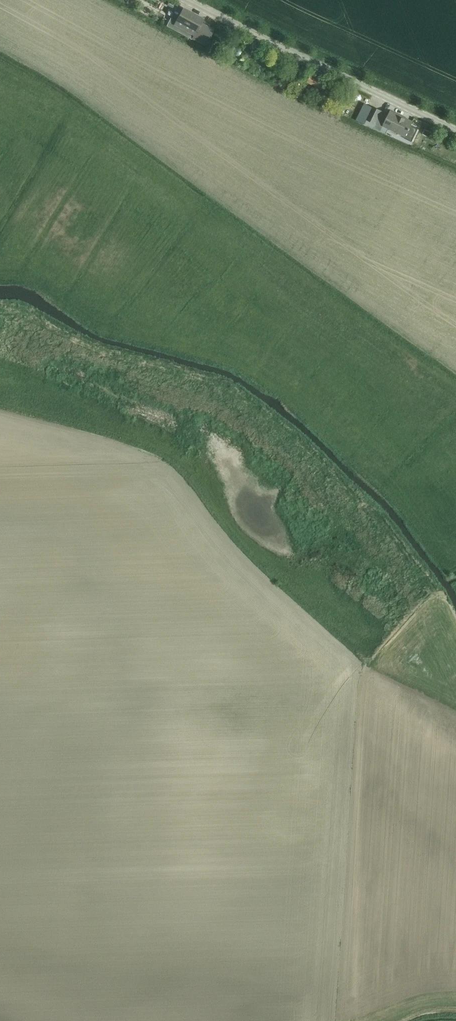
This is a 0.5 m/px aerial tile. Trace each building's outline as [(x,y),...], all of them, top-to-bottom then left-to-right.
[(176,19),(173,25),(193,35),(192,38),(206,45),(214,29),(201,23),(203,19),(201,18),(182,8),(176,19)] [(364,104),(356,120),(364,124),(374,128),(386,134),(389,128),(405,136),(404,138),(412,142),(418,129),(411,125),(412,122),(391,111),(389,115),(382,111),(372,107),(372,108),(367,105),(364,104)]
